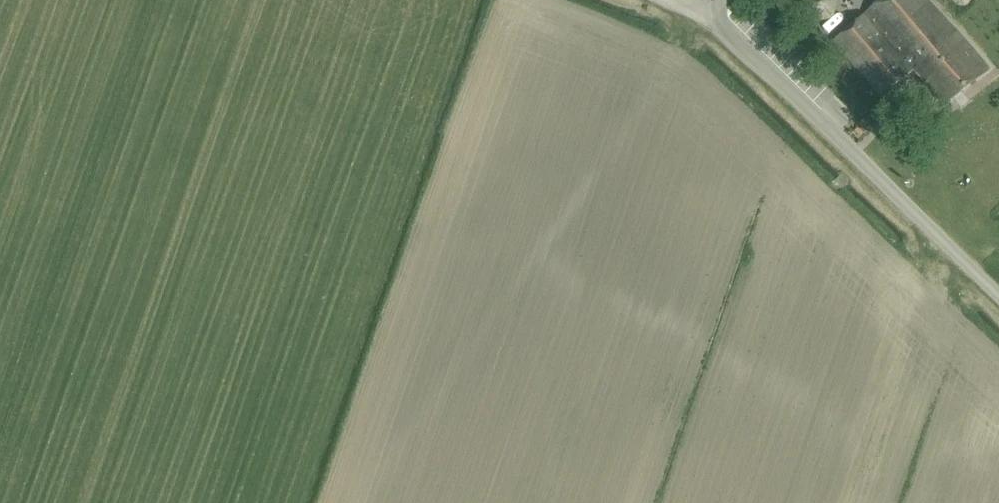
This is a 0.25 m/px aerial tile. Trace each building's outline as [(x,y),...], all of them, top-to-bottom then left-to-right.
[(985,70),(925,0),(881,0),(833,42),(881,98),(914,70),(944,105),(985,70)]
